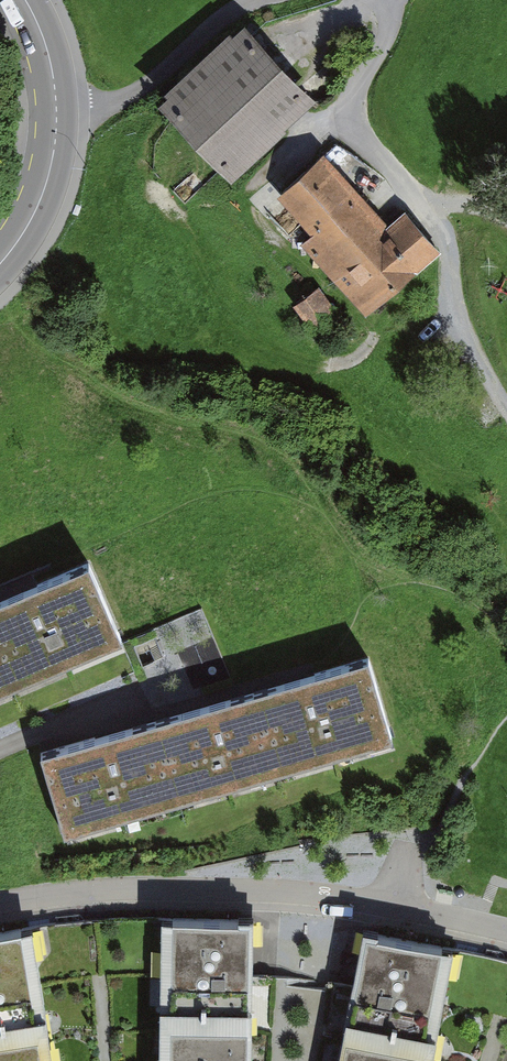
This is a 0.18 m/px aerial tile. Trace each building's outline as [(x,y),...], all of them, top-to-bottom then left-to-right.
[(318,108),(243,28),(156,109),(231,189),(318,108)] [(336,161),(286,201),(315,237),(305,246),(366,322),(413,285),(408,279),(442,252),(414,217),(394,233),(336,161)] [(318,291),(294,309),(318,342),(342,324),(318,291)] [(0,611),(0,704),(122,651),(88,573),(0,611)] [(370,667),(40,763),(64,845),(393,749),(370,667)] [(162,928),(160,1060),(251,1060),(253,929),(162,928)] [(0,942),(0,1060),(51,1060),(31,937),(0,942)] [(364,938),(340,1060),(433,1060),(454,956),(364,938)]
